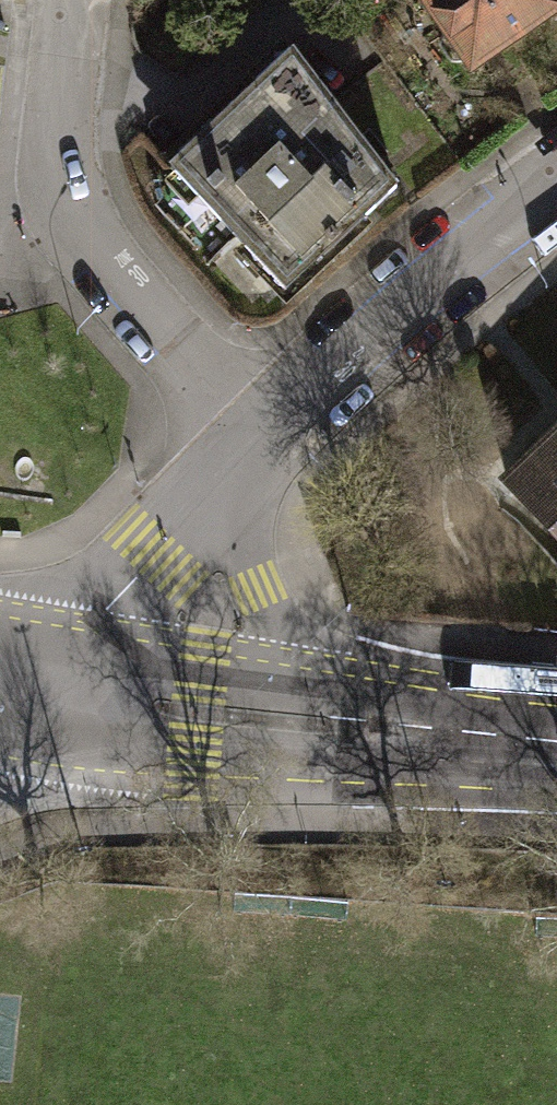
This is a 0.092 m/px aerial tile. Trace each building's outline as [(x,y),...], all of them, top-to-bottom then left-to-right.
[(465,68),(556,15),(556,1),(556,0),(426,0),(465,68)] [(284,63),(161,164),(270,297),(394,196),(284,63)] [(492,484),(556,552),(556,423),(492,484)]
